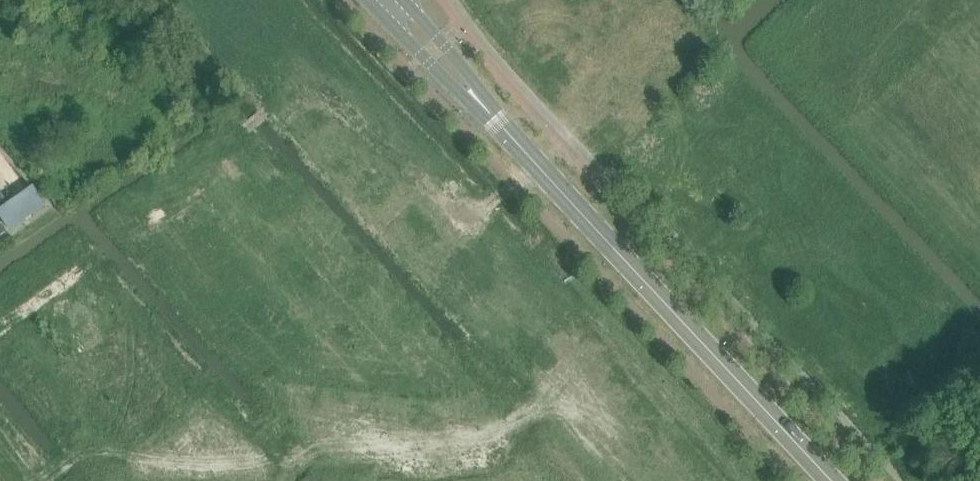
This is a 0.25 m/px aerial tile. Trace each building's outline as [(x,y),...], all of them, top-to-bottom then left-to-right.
[(45,206),(32,188),(8,205),(0,194),(0,221),(2,223),(8,231),(9,232),(45,206)]
